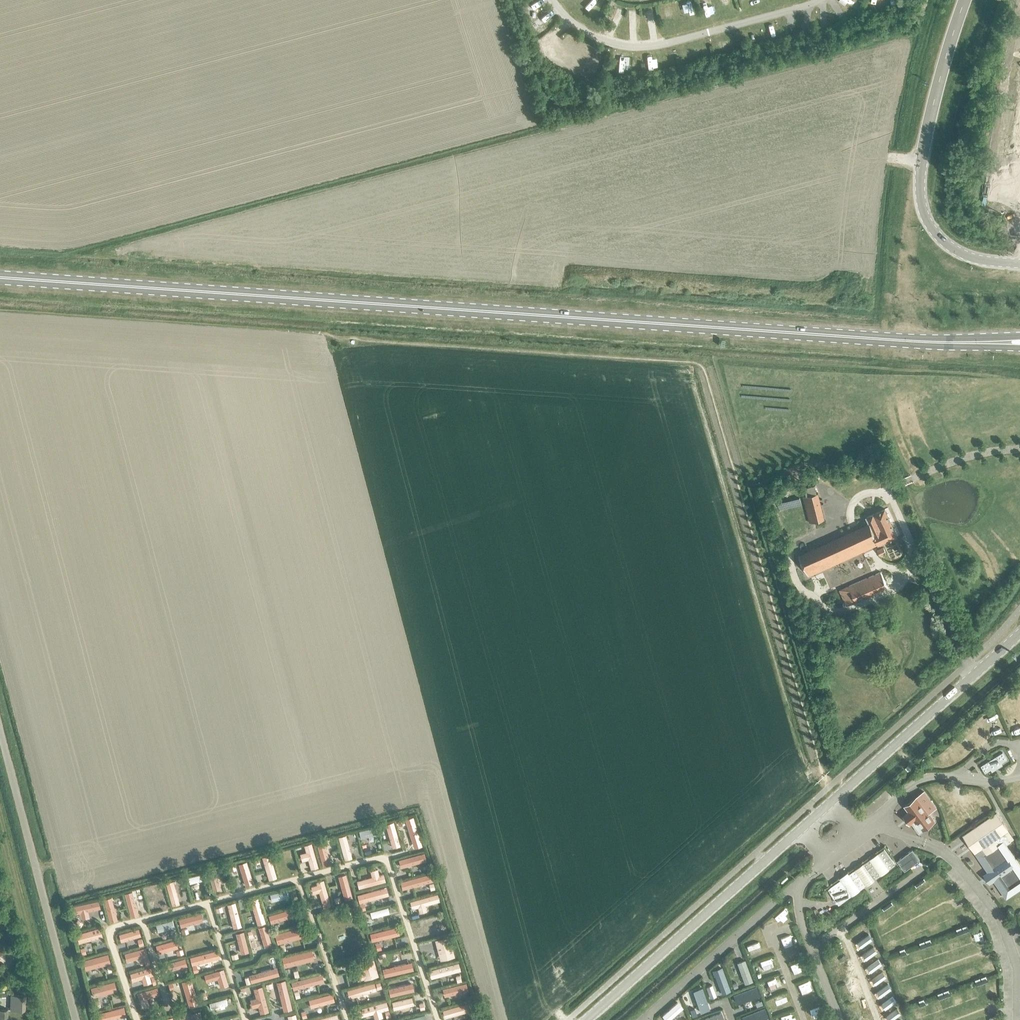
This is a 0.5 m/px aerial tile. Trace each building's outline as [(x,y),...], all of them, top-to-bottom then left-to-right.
[(803,497),(810,523),(825,519),(818,493),(803,497)] [(799,555),(808,576),(896,536),(884,509),(867,517),(869,523),(799,555)] [(876,551),(879,556),(885,553),(883,548),(876,551)] [(839,590),(846,606),(887,588),(881,572),(839,590)] [(982,764),(987,771),(992,768),(993,770),(1004,763),(1003,762),(1009,758),(1004,750),(982,764)] [(914,822),(921,832),(937,819),(931,811),(938,806),(926,789),(906,805),(909,810),(904,814),(911,823),(914,822)] [(964,836),(965,835),(976,852),(984,847),(988,852),(1001,844),(1000,842),(997,837),(1010,829),(998,811),(965,833),(965,834),(963,836),(964,836),(964,837),(965,837),(964,836)] [(406,818),(414,847),(423,844),(414,815),(406,818)] [(401,844),(394,820),(386,822),(393,846),(401,844)] [(377,825),(360,829),(361,836),(378,833),(377,825)] [(989,870),(985,873),(991,882),(996,879),(1008,897),(1019,889),(1019,861),(1008,842),(1016,837),(1010,829),(997,837),(1000,842),(1001,844),(988,852),(984,847),(976,852),(989,870)] [(346,833),(338,835),(345,858),(353,856),(346,833)] [(324,839),(317,841),(323,865),(331,862),(324,839)] [(306,850),(300,852),(302,860),(308,858),(311,868),(319,866),(312,841),(304,844),(306,850)] [(293,848),(277,852),(279,859),(295,854),(293,848)] [(862,888),(897,864),(885,848),(850,872),(862,888)] [(914,848),(899,859),(906,869),(921,858),(914,848)] [(427,859),(425,851),(399,858),(401,866),(419,861),(420,864),(423,863),(423,860),(427,859)] [(271,853),(263,856),(269,878),(277,876),(271,853)] [(247,860),(239,862),(246,885),(254,882),(247,860)] [(221,887),(216,867),(208,869),(214,889),(221,887)] [(380,873),(378,867),(371,869),(372,875),(360,878),(357,879),(359,887),(386,880),(384,872),(380,873)] [(853,895),(862,888),(850,872),(849,870),(840,876),(842,878),(829,887),(840,903),(853,894),(853,895)] [(207,877),(206,871),(188,876),(190,882),(207,877)] [(353,896),(346,872),(339,874),(345,898),(353,896)] [(432,872),(400,880),(403,888),(434,880),(432,872)] [(324,878),(316,880),(317,883),(311,885),(314,892),(320,890),(324,906),(332,904),(324,878)] [(166,882),(172,904),(179,902),(173,880),(166,882)] [(387,885),(358,893),(360,902),(389,894),(387,885)] [(287,888),(270,892),(272,899),(289,895),(287,888)] [(133,890),(125,892),(131,916),(139,914),(133,890)] [(441,900),(438,892),(410,900),(413,907),(418,906),(420,911),(427,909),(426,904),(441,900)] [(118,918),(112,895),(104,898),(110,920),(118,918)] [(259,896),(250,898),(258,923),(266,921),(259,896)] [(99,898),(72,904),(74,913),(101,907),(99,898)] [(236,901),(227,903),(233,927),(242,924),(236,901)] [(299,904),(269,914),(271,921),(302,912),(299,904)] [(390,911),(388,905),(371,910),(372,916),(373,916),(379,914),(390,911)] [(202,911),(180,918),(182,926),(204,920),(202,911)] [(173,918),(156,923),(158,930),(175,925),(173,918)] [(273,944),(267,923),(259,926),(265,946),(273,944)] [(308,935),(305,924),(275,932),(278,942),(308,935)] [(399,925),(371,931),(373,940),(401,933),(399,925)] [(101,926),(77,932),(79,941),(103,935),(101,926)] [(139,927),(119,933),(121,940),(141,934),(139,927)] [(249,950),(244,929),(236,931),(238,939),(241,952),(249,950)] [(210,930),(189,935),(191,941),(211,937),(210,930)] [(449,936),(435,940),(438,953),(445,951),(447,958),(454,956),(449,936)] [(179,946),(176,938),(156,944),(159,952),(179,946)] [(146,946),(124,952),(127,960),(148,954),(146,946)] [(219,948),(190,955),(192,964),(221,957),(219,948)] [(312,948),(282,955),(285,965),(315,958),(312,948)] [(111,962),(108,952),(84,959),(86,968),(111,962)] [(360,959),(365,978),(379,974),(374,955),(360,959)] [(188,964),(186,957),(162,963),(164,971),(188,964)] [(414,968),(412,960),(402,963),(383,967),(385,975),(414,968)] [(753,981),(745,960),(737,963),(745,984),(753,981)] [(432,977),(462,969),(460,961),(430,969),(432,977)] [(152,965),(130,971),(132,980),(142,977),(144,983),(152,981),(150,975),(154,974),(152,965)] [(280,973),(277,966),(249,973),(250,975),(251,981),(280,973)] [(217,979),(220,987),(228,985),(223,969),(204,974),(206,982),(217,979)] [(722,991),(729,988),(723,971),(716,974),(722,991)] [(323,972),(292,980),(294,988),(325,980),(323,972)] [(192,977),(182,980),(190,1006),(200,1003),(192,977)] [(286,978),(277,980),(284,1009),(293,1007),(286,978)] [(117,989),(115,979),(91,986),(94,995),(117,989)] [(375,981),(348,989),(350,997),(377,989),(377,988),(375,982),(375,981)] [(413,981),(389,987),(391,995),(415,989),(413,981)] [(467,981),(443,987),(445,995),(469,989),(467,981)] [(263,984),(254,987),(257,996),(250,998),(253,1007),(259,1005),(261,1013),(270,1010),(263,984)] [(160,993),(157,985),(136,991),(139,999),(140,999),(142,1006),(149,1003),(147,996),(160,993)] [(708,1005),(702,987),(696,989),(702,1007),(708,1005)] [(756,987),(736,994),(738,1001),(752,996),(752,998),(756,997),(755,995),(759,993),(756,987)] [(333,992),(309,998),(311,1006),(335,1000),(333,992)] [(10,1009),(25,1010),(25,996),(11,995),(10,1009)] [(412,995),(392,1000),(394,1009),(414,1004),(412,995)] [(226,997),(209,1001),(211,1007),(220,1005),(221,1007),(225,1006),(225,1003),(228,1003),(226,997)] [(387,999),(358,1008),(360,1016),(373,1012),(375,1018),(384,1016),(382,1010),(390,1008),(387,999)] [(678,999),(663,1013),(669,1019),(684,1005),(678,999)] [(443,1008),(445,1016),(475,1008),(473,1000),(443,1008)] [(124,1005),(98,1011),(100,1019),(104,1019),(127,1014),(124,1005)] [(191,1012),(193,1019),(204,1019),(201,1009),(191,1012)] [(744,1016),(745,1019),(751,1019),(762,1015),(760,1010),(744,1016)] [(701,1019),(702,1019),(719,1019),(724,1018),(722,1011),(701,1019)] [(288,1014),(289,1019),(298,1019),(296,1012),(288,1014)]
